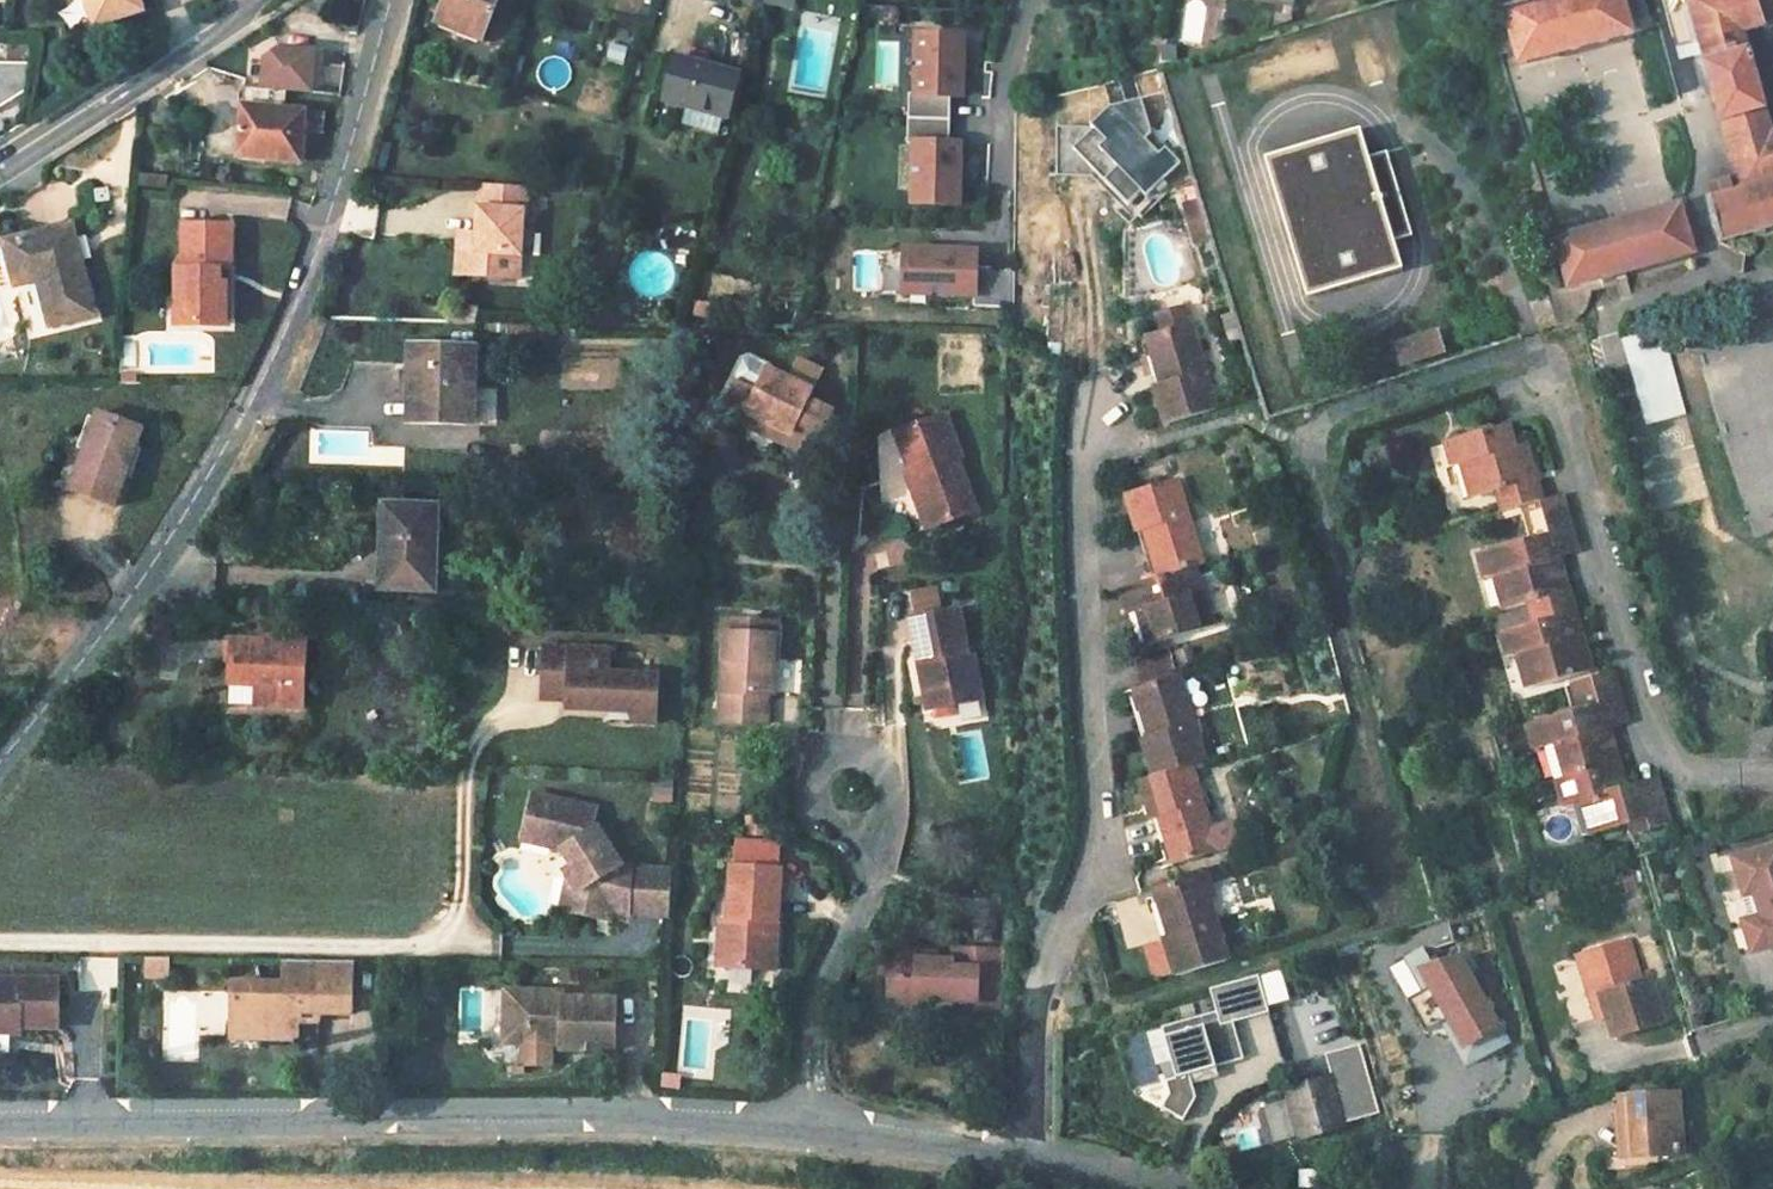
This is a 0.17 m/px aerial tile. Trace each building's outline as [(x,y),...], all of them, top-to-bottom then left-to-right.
[(139,0),(83,0),(91,24),(141,7),(139,0)] [(439,16),(459,24),(458,30),(481,38),(496,0),(445,0),(439,16)] [(1501,7),(1503,11),(1487,15),(1499,53),(1513,49),(1517,63),(1632,31),(1623,0),(1528,0),(1501,7)] [(1741,190),(1707,200),(1717,242),(1731,238),(1733,244),(1748,239),(1746,233),(1772,225),(1772,135),(1771,135),(1743,31),(1758,27),(1772,22),(1772,0),(1689,0),(1741,190)] [(459,24),(439,16),(437,22),(458,30),(459,24)] [(1743,31),(1771,135),(1772,135),(1772,80),(1758,27),(1743,31)] [(962,37),(918,36),(916,97),(909,97),(908,121),(950,121),(950,98),(960,98),(962,37)] [(874,90),(899,90),(899,38),(875,38),(874,90)] [(318,53),(278,49),(272,53),(268,87),(287,89),(314,93),(318,53)] [(738,72),(675,55),(663,98),(727,116),(738,72)] [(268,87),(245,84),(244,111),(285,115),(285,107),(287,89),(268,87)] [(1058,129),(1058,172),(1092,174),(1132,216),(1150,214),(1171,189),(1167,181),(1183,162),(1168,146),(1159,151),(1147,138),(1153,131),(1141,97),(1113,104),(1094,125),(1058,129)] [(285,115),(244,111),(240,154),(302,159),(306,109),(285,107),(285,115)] [(950,121),(908,121),(908,145),(915,145),(914,206),(958,207),(959,146),(949,146),(950,121)] [(1393,239),(1412,234),(1402,202),(1395,204),(1389,184),(1396,182),(1387,151),(1368,156),(1360,128),(1264,157),(1306,296),(1402,268),(1393,239)] [(1402,202),(1396,182),(1389,184),(1395,204),(1402,202)] [(526,206),(528,186),(480,183),(477,229),(459,228),(456,269),(518,274),(523,206),(526,206)] [(1180,203),(1192,239),(1208,234),(1195,198),(1180,203)] [(1558,238),(1555,239),(1568,286),(1592,279),(1643,264),(1692,250),(1679,203),(1558,238)] [(71,225),(5,242),(13,275),(37,269),(40,279),(52,324),(94,313),(71,225)] [(232,227),(185,225),(185,268),(184,324),(228,323),(228,268),(232,269),(232,227)] [(975,256),(903,255),(903,297),(973,298),(973,309),(1011,310),(1012,271),(975,271),(975,256)] [(185,268),(177,268),(176,323),(184,324),(185,268)] [(37,269),(13,275),(16,286),(40,279),(37,269)] [(1159,329),(1189,320),(1185,306),(1155,315),(1159,329)] [(1215,407),(1189,320),(1159,329),(1146,334),(1152,355),(1164,352),(1172,380),(1153,385),(1164,423),(1215,407)] [(1685,413),(1661,327),(1619,339),(1643,425),(1685,413)] [(554,328),(529,328),(529,341),(553,340),(554,328)] [(1398,344),(1404,363),(1440,352),(1434,332),(1398,344)] [(473,346),(408,344),(407,369),(420,370),(418,422),(471,424),(473,346)] [(1152,355),(1145,357),(1153,385),(1172,380),(1164,352),(1152,355)] [(737,378),(756,387),(767,367),(748,356),(743,358),(736,373),(737,378)] [(812,388),(767,367),(756,387),(737,378),(726,401),(745,410),(789,432),(784,442),(810,455),(832,411),(806,399),(812,388)] [(420,370),(407,369),(406,422),(418,422),(420,370)] [(789,432),(745,410),(740,422),(784,442),(789,432)] [(142,431),(99,415),(72,490),(115,505),(142,431)] [(943,415),(896,432),(910,473),(905,474),(918,509),(921,507),(928,526),(973,511),(954,458),(958,456),(943,415)] [(1493,427),(1444,441),(1450,466),(1459,463),(1470,497),(1496,489),(1501,511),(1541,499),(1528,455),(1516,458),(1513,446),(1507,423),(1493,427)] [(1525,442),(1513,446),(1516,458),(1528,455),(1525,442)] [(1175,476),(1124,492),(1136,530),(1155,524),(1164,551),(1152,555),(1158,576),(1181,569),(1193,565),(1202,562),(1175,476)] [(436,504),(382,502),(379,542),(390,542),(388,588),(434,589),(436,504)] [(1564,504),(1542,511),(1548,532),(1552,546),(1555,546),(1574,540),(1564,504)] [(1155,524),(1136,530),(1144,557),(1152,555),(1164,551),(1155,524)] [(1548,532),(1539,535),(1549,570),(1560,566),(1558,556),(1555,546),(1552,546),(1548,532)] [(1539,535),(1476,553),(1483,577),(1492,575),(1501,572),(1512,608),(1527,603),(1568,591),(1560,566),(1549,570),(1539,535)] [(1574,540),(1555,546),(1558,556),(1577,550),(1574,540)] [(390,542),(379,542),(378,588),(388,588),(390,542)] [(1193,565),(1181,569),(1192,603),(1203,599),(1193,565)] [(1158,576),(1118,588),(1126,611),(1136,608),(1144,606),(1155,641),(1211,624),(1203,599),(1192,603),(1181,569),(1158,576)] [(1501,572),(1492,575),(1502,610),(1512,608),(1501,572)] [(905,590),(909,614),(941,608),(937,585),(905,590)] [(1568,591),(1527,603),(1532,623),(1498,632),(1506,656),(1515,653),(1524,650),(1535,685),(1590,669),(1568,591)] [(1144,606),(1136,608),(1146,644),(1155,641),(1144,606)] [(957,608),(909,618),(918,661),(924,660),(925,670),(919,671),(924,695),(948,690),(950,704),(980,697),(971,650),(966,652),(957,608)] [(776,622),(725,619),(718,722),(764,724),(766,694),(772,695),(776,622)] [(304,641),(232,638),(229,681),(256,682),(254,703),(301,706),(304,641)] [(608,649),(543,646),(542,671),(586,672),(585,708),(606,710),(609,702),(625,703),(634,722),(655,723),(657,675),(608,673),(608,649)] [(1524,650),(1515,653),(1525,688),(1535,685),(1524,650)] [(1169,652),(1134,662),(1140,685),(1176,674),(1169,652)] [(586,672),(542,671),(541,698),(566,699),(566,707),(585,708),(586,672)] [(1612,671),(1590,677),(1598,705),(1602,718),(1604,717),(1607,727),(1626,722),(1623,712),(1613,677),(1612,671)] [(1140,685),(1133,687),(1139,707),(1151,704),(1159,730),(1141,735),(1153,775),(1189,763),(1204,759),(1177,673),(1176,674),(1140,685)] [(948,690),(924,695),(926,708),(950,704),(948,690)] [(1139,707),(1132,709),(1141,735),(1159,730),(1151,704),(1139,707)] [(1607,727),(1604,717),(1602,718),(1598,705),(1589,708),(1598,741),(1610,738),(1607,727)] [(1589,708),(1525,725),(1533,749),(1542,746),(1552,744),(1562,779),(1617,762),(1610,738),(1598,741),(1589,708)] [(1552,744),(1542,746),(1553,782),(1562,779),(1552,744)] [(1562,779),(1553,782),(1560,805),(1569,803),(1580,800),(1590,834),(1626,824),(1644,819),(1647,829),(1669,822),(1659,788),(1627,796),(1624,786),(1617,762),(1562,779)] [(1216,849),(1189,763),(1153,775),(1140,779),(1151,816),(1154,827),(1160,825),(1165,841),(1172,862),(1216,849)] [(1656,776),(1624,786),(1627,796),(1659,788),(1656,776)] [(596,809),(532,794),(523,834),(552,841),(550,848),(562,851),(574,866),(567,871),(573,878),(584,891),(579,910),(608,917),(611,905),(626,909),(666,911),(669,866),(629,864),(619,861),(597,827),(592,826),(596,809)] [(1580,800),(1569,803),(1579,837),(1590,834),(1580,800)] [(1644,819),(1626,824),(1629,834),(1647,829),(1644,819)] [(1154,827),(1159,843),(1165,841),(1160,825),(1154,827)] [(552,841),(523,834),(522,842),(550,848),(552,841)] [(1738,857),(1749,893),(1752,892),(1760,916),(1747,920),(1742,922),(1751,953),(1772,946),(1772,846),(1738,857)] [(1738,857),(1731,859),(1742,895),(1749,893),(1738,857)] [(779,868),(730,865),(727,920),(725,962),(725,966),(773,969),(779,868)] [(1207,871),(1155,886),(1163,910),(1183,904),(1191,928),(1162,937),(1163,940),(1144,945),(1154,975),(1172,970),(1174,974),(1225,957),(1207,896),(1214,894),(1207,871)] [(584,891),(573,878),(565,906),(579,910),(584,891)] [(1742,895),(1740,896),(1747,920),(1760,916),(1752,892),(1749,893),(1742,895)] [(1183,904),(1163,910),(1170,934),(1191,928),(1183,904)] [(626,909),(611,905),(608,917),(623,920),(626,909)] [(727,920),(719,919),(716,962),(725,962),(727,920)] [(1625,938),(1585,951),(1591,972),(1583,975),(1590,998),(1598,995),(1605,1014),(1612,1036),(1662,1020),(1648,978),(1638,981),(1625,938)] [(925,951),(899,950),(898,959),(898,979),(887,978),(886,1005),(915,1006),(915,1000),(975,1001),(975,1011),(1000,1011),(1001,948),(950,946),(951,960),(925,958),(925,951)] [(1585,951),(1576,954),(1583,975),(1591,972),(1585,951)] [(1436,970),(1427,954),(1412,963),(1429,994),(1432,992),(1423,975),(1436,970)] [(144,977),(168,978),(169,959),(145,957),(144,977)] [(298,1005),(318,1006),(318,1010),(352,1010),(353,959),(353,958),(286,957),(286,983),(232,982),(231,1022),(261,1023),(260,1035),(297,1035),(298,1005)] [(898,959),(888,958),(887,978),(898,979),(898,959)] [(1509,1045),(1468,973),(1476,969),(1470,959),(1436,970),(1423,975),(1432,992),(1429,994),(1410,1005),(1428,1038),(1455,1045),(1468,1068),(1509,1045)] [(1257,972),(1209,987),(1215,1009),(1161,1026),(1176,1077),(1189,1073),(1244,1056),(1233,1020),(1268,1009),(1257,972)] [(1272,1011),(1290,1004),(1279,975),(1261,982),(1272,1011)] [(0,977),(0,1032),(13,1033),(13,1027),(57,1027),(58,977),(0,977)] [(1079,984),(1060,989),(1066,1008),(1084,1002),(1079,984)] [(516,1039),(549,1039),(549,1036),(558,1036),(558,1046),(612,1046),(613,997),(559,995),(559,989),(502,989),(501,1023),(516,1039)] [(1598,995),(1590,998),(1596,1017),(1605,1014),(1598,995)] [(975,1001),(956,1001),(955,1011),(975,1011),(975,1001)] [(231,1034),(260,1035),(261,1023),(231,1022),(231,1034)] [(501,1023),(501,1038),(516,1039),(501,1023)] [(1284,1087),(1298,1136),(1340,1124),(1339,1122),(1376,1112),(1356,1042),(1321,1052),(1327,1074),(1284,1087)] [(1196,1096),(1189,1073),(1176,1077),(1165,1080),(1169,1093),(1162,1108),(1184,1119),(1196,1096)] [(1677,1092),(1620,1096),(1620,1098),(1622,1122),(1631,1121),(1633,1156),(1681,1153),(1677,1092)] [(1620,1098),(1613,1098),(1614,1122),(1622,1122),(1620,1098)] [(1622,1122),(1614,1122),(1616,1157),(1633,1156),(1631,1121),(1622,1122)]
